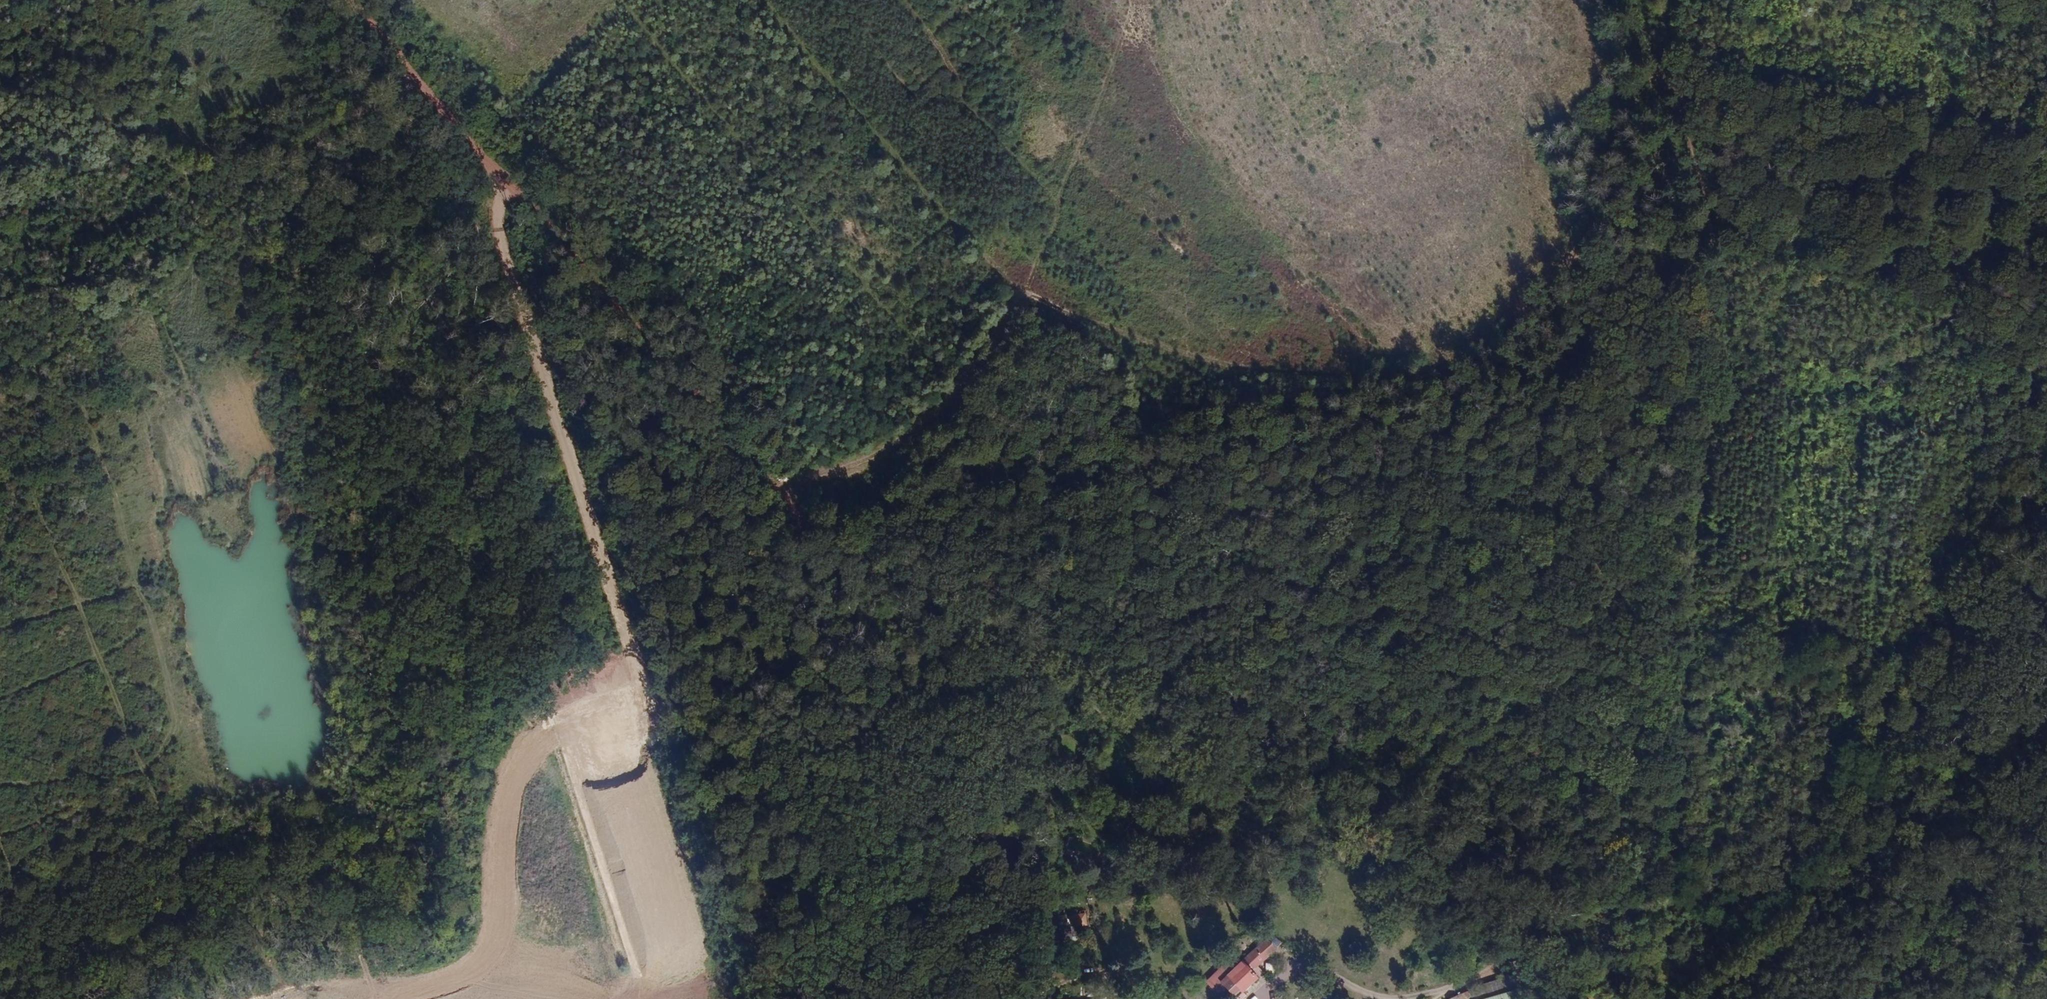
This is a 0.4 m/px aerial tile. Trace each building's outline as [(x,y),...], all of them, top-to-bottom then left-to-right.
[(631,835),(645,829),(643,824),(629,830),(631,835)] [(1086,915),(1067,915),(1068,928),(1086,928),(1086,915)] [(1208,984),(1204,989),(1214,998),(1215,998),(1225,993),(1242,998),(1245,998),(1258,978),(1285,954),(1273,937),(1230,973),(1220,968),(1208,984)] [(1492,998),(1519,998),(1516,990),(1492,998)]
